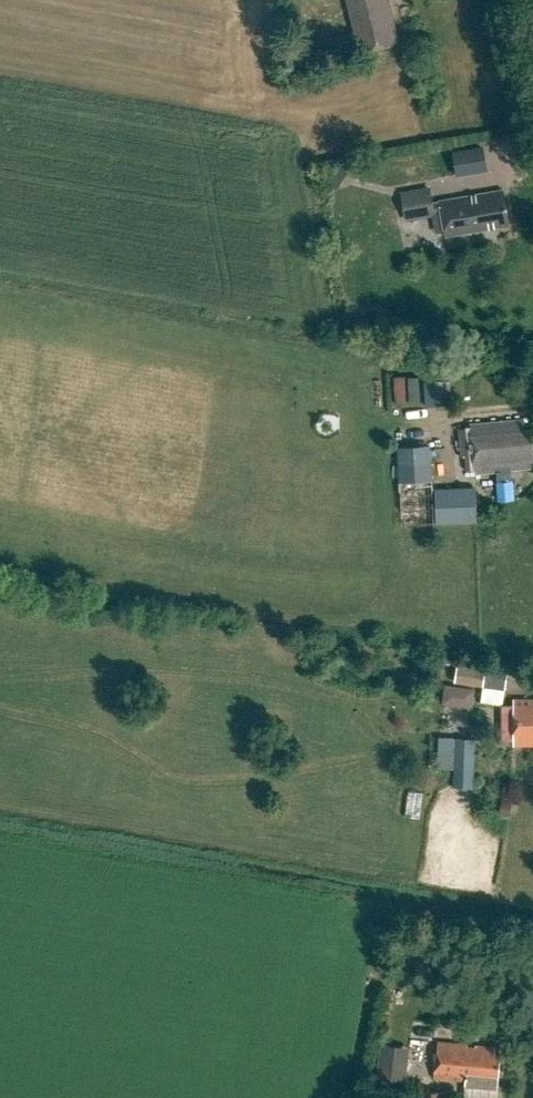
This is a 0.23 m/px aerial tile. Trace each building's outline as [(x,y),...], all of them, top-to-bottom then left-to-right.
[(363,53),(401,43),(390,0),(349,0),(363,53)] [(487,168),(481,144),(449,151),(455,175),(487,168)] [(437,201),(437,202),(429,204),(426,190),(400,195),(404,216),(439,209),(444,235),(505,223),(499,190),(437,201)] [(393,403),(420,402),(419,375),(392,376),(393,403)] [(451,404),(450,382),(423,383),(424,406),(451,404)] [(470,424),(470,428),(452,431),(455,459),(465,458),(466,471),(496,467),(497,500),(516,499),(515,465),(530,463),(526,428),(520,428),(519,418),(470,424)] [(475,486),(433,488),(432,459),(438,459),(437,446),(398,448),(402,547),(417,546),(416,524),(476,521),(475,486)] [(481,687),(478,703),(501,706),(506,674),(483,670),(483,669),(446,663),(443,681),(481,687)] [(473,705),(474,686),(443,685),(442,704),(473,705)] [(513,698),(513,747),(532,747),(532,698),(513,698)] [(475,757),(475,740),(455,739),(440,739),(439,770),(454,770),(455,757),(475,757)] [(437,1041),(433,1074),(466,1077),(465,1085),(468,1085),(467,1091),(474,1091),(474,1087),(495,1089),(499,1054),(493,1053),(494,1046),(437,1041)] [(409,1047),(378,1044),(374,1079),(406,1082),(409,1047)]
